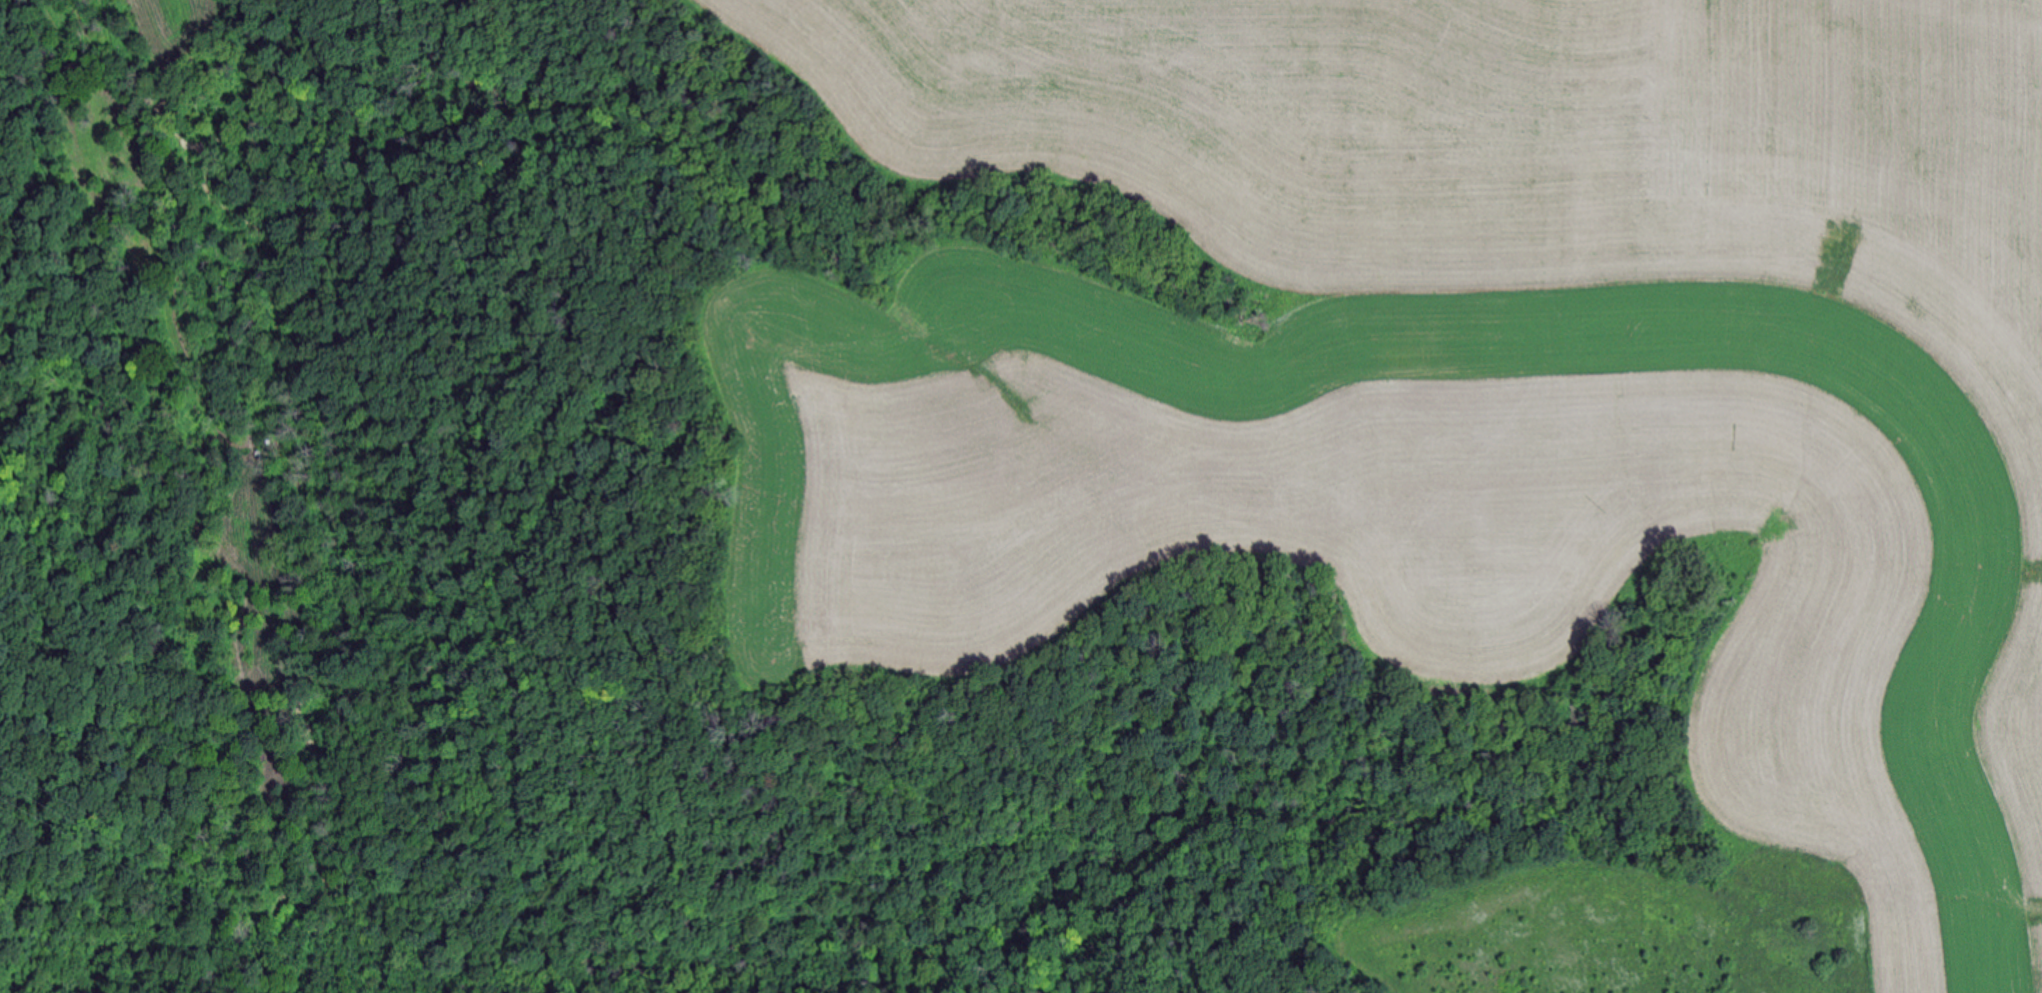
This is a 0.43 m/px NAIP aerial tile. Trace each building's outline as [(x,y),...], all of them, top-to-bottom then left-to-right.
[(232,538),(248,543),(252,531),(236,527),(232,538)]
